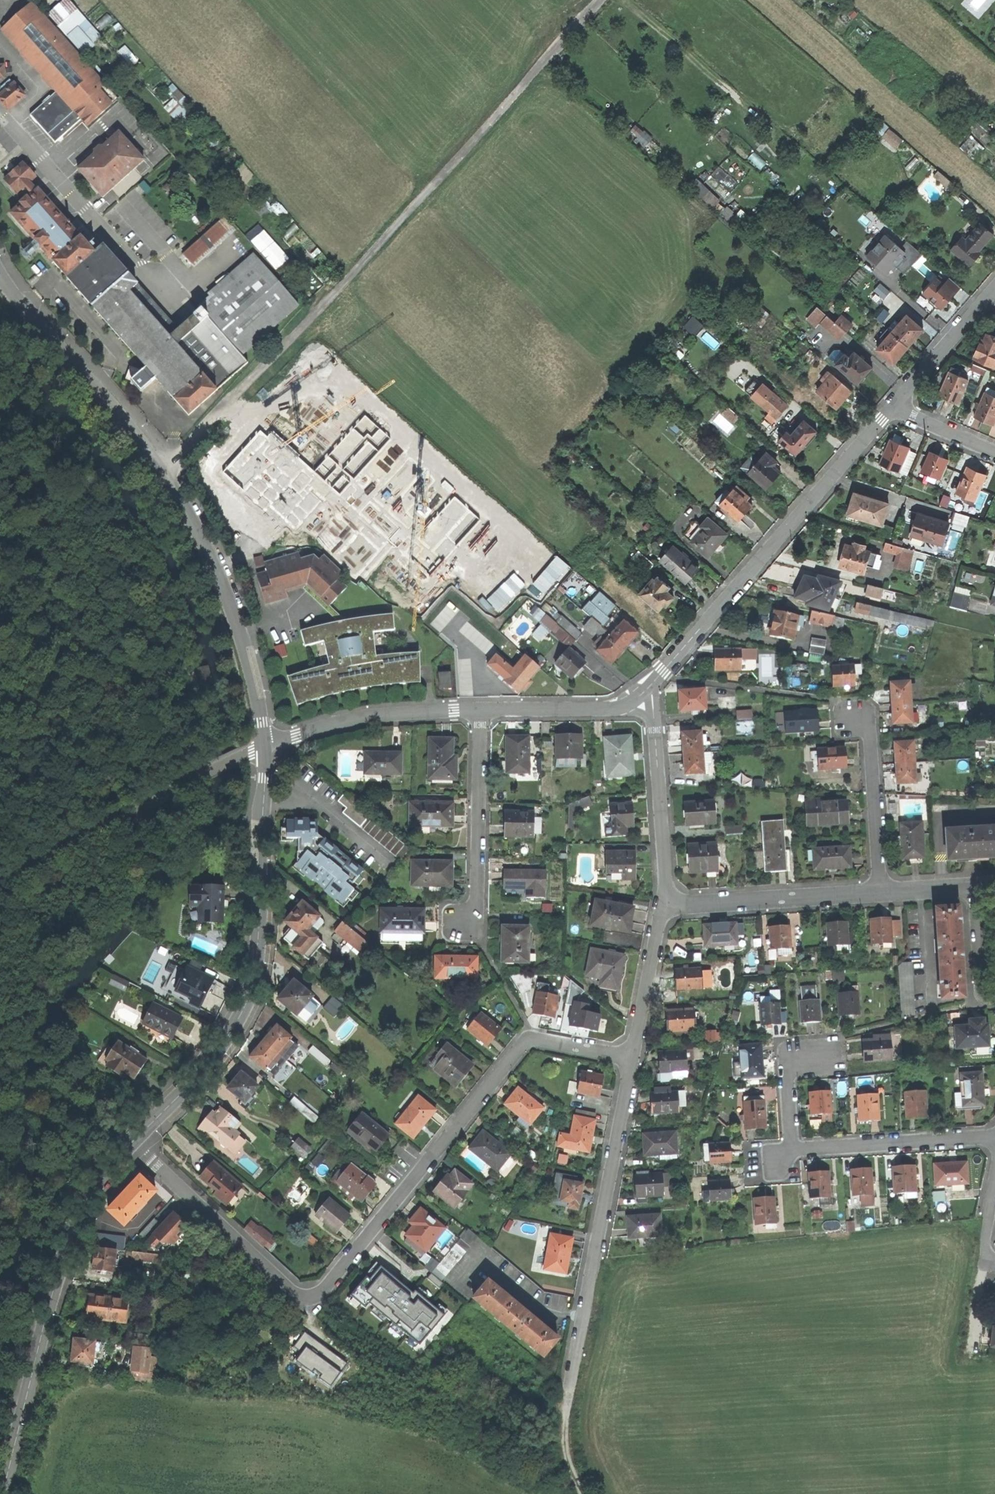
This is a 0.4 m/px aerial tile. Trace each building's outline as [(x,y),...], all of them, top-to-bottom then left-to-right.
[(98,30),(71,0),(63,0),(49,13),(60,25),(68,18),(87,40),(98,30)] [(31,115),(56,142),(82,118),(89,126),(119,99),(32,2),(2,30),(57,90),(31,115)] [(126,45),(120,51),(133,65),(139,59),(126,45)] [(13,105),(25,94),(14,82),(2,92),(13,105)] [(637,125),(631,132),(647,143),(652,136),(637,125)] [(889,128),(883,136),(896,146),(902,137),(889,128)] [(93,153),(77,167),(102,196),(144,158),(118,130),(103,145),(100,145),(93,150),(93,153)] [(26,193),(35,185),(31,180),(36,176),(24,162),(14,171),(5,179),(17,192),(22,188),(26,193)] [(940,180),(944,176),(938,171),(935,176),(940,180)] [(952,183),(944,176),(940,180),(948,187),(952,183)] [(712,207),(720,198),(699,178),(691,186),(712,207)] [(11,213),(93,305),(129,274),(86,225),(77,233),(39,189),(30,197),(29,196),(20,203),(21,204),(11,213)] [(183,253),(192,264),(233,228),(223,217),(183,253)] [(972,267),(981,255),(977,252),(980,248),(992,235),(980,224),(965,241),(962,238),(952,249),(972,267)] [(923,253),(907,240),(902,246),(886,233),(866,255),(888,274),(896,265),(905,273),(923,253)] [(242,353),(299,305),(259,259),(202,308),(242,353)] [(175,326),(129,274),(93,305),(147,366),(145,369),(136,366),(132,379),(131,383),(136,383),(141,390),(156,376),(189,414),(231,376),(185,324),(181,327),(179,324),(175,326)] [(962,286),(949,276),(945,282),(937,275),(922,293),(942,309),(962,286)] [(882,282),(870,297),(880,304),(884,299),(891,304),(898,296),(882,282)] [(823,319),(821,322),(840,339),(846,332),(835,322),(818,307),(815,311),(823,319)] [(841,315),(835,322),(846,332),(852,325),(841,315)] [(895,322),(889,329),(909,346),(917,337),(923,330),(907,315),(899,324),(895,322)] [(876,332),(884,324),(879,320),(872,328),(876,332)] [(801,338),(805,334),(808,336),(813,331),(804,323),(799,329),(802,331),(799,336),(801,338)] [(877,349),(893,363),(900,355),(909,346),(889,329),(882,337),(885,340),(877,349)] [(987,333),(984,340),(983,339),(979,347),(974,359),(994,368),(994,336),(987,333)] [(804,357),(811,349),(801,340),(794,348),(804,357)] [(872,366),(851,349),(836,365),(858,384),(865,375),(867,377),(870,373),(873,370),(872,366)] [(814,366),(821,358),(812,350),(804,358),(814,366)] [(975,363),(972,369),(984,374),(987,368),(975,363)] [(126,377),(132,379),(136,366),(130,365),(128,372),(126,377)] [(817,392),(836,408),(844,400),(845,401),(848,398),(853,393),(829,371),(822,378),(826,382),(817,392)] [(958,404),(969,380),(950,371),(945,380),(939,395),(958,404)] [(994,422),(994,396),(994,391),(990,389),(988,394),(985,392),(980,404),(977,403),(976,406),(979,407),(975,417),(984,421),(994,425),(994,422)] [(776,418),(787,405),(771,391),(768,394),(764,390),(755,399),(776,418)] [(741,418),(729,407),(723,414),(735,424),(741,418)] [(790,436),(802,447),(809,439),(816,431),(804,420),(790,436)] [(675,423),(668,430),(674,437),(681,430),(675,423)] [(880,464),(900,473),(910,448),(890,439),(885,451),(880,464)] [(742,466),(767,488),(774,479),(781,472),(774,465),(777,461),(766,452),(761,458),(755,452),(742,466)] [(939,456),(930,452),(922,472),(940,480),(948,460),(939,456)] [(973,506),(986,477),(975,472),(966,468),(956,492),(966,497),(965,502),(973,506)] [(746,512),(753,504),(747,499),(749,497),(737,485),(728,496),(724,493),(716,501),(738,521),(746,512)] [(849,514),(882,525),(889,504),(855,493),(852,503),(849,514)] [(946,508),(951,496),(944,493),(939,505),(946,508)] [(943,545),(950,524),(919,513),(916,524),(912,535),(915,536),(913,543),(937,551),(939,544),(943,545)] [(968,518),(955,513),(952,521),(965,525),(968,518)] [(683,535),(708,556),(717,545),(727,534),(709,518),(701,526),(696,521),(683,535)] [(879,540),(886,542),(892,544),(896,529),(884,525),(879,540)] [(957,551),(962,532),(952,529),(946,548),(957,551)] [(908,567),(913,550),(892,544),(886,542),(884,549),(901,555),(898,564),(908,567)] [(840,565),(864,573),(866,565),(873,567),(877,554),(864,550),(865,546),(856,543),(855,548),(846,545),(843,555),(840,565)] [(673,545),(661,559),(687,582),(692,576),(699,568),(687,558),(689,556),(684,551),(682,553),(673,545)] [(649,569),(654,563),(639,549),(633,556),(649,569)] [(328,605),(347,587),(338,579),(343,573),(324,555),(320,560),(314,555),(301,560),(299,552),(264,562),(267,570),(256,573),(260,587),(264,586),(271,584),(269,577),(280,574),(284,588),(307,581),(313,586),(311,587),(328,605)] [(916,571),(923,572),(925,560),(917,559),(916,571)] [(657,609),(663,602),(666,604),(670,599),(673,595),(666,589),(669,585),(658,576),(655,580),(653,577),(639,593),(657,609)] [(802,584),(800,589),(841,600),(845,591),(838,589),(840,584),(818,578),(816,582),(804,579),(802,584)] [(864,594),(892,602),(895,593),(867,586),(864,594)] [(808,602),(806,605),(828,612),(829,609),(836,611),(841,600),(800,589),(797,595),(795,599),(808,602)] [(950,607),(967,612),(972,597),(954,592),(950,607)] [(582,610),(592,619),(625,648),(632,640),(638,633),(623,620),(620,624),(613,617),(611,619),(589,601),(582,610)] [(907,640),(910,627),(925,630),(928,620),(857,603),(855,611),(868,614),(868,615),(888,620),(884,634),(907,640)] [(802,627),(804,619),(797,618),(798,616),(776,611),(773,624),(771,636),(793,641),(796,626),(802,627)] [(809,623),(833,627),(835,617),(812,612),(809,623)] [(541,621),(564,643),(571,636),(556,622),(547,614),(541,621)] [(343,622),(301,632),(305,648),(324,644),(329,667),(288,679),(297,707),(365,690),(422,682),(419,653),(378,657),(374,633),(395,631),(393,615),(343,622)] [(562,615),(556,622),(571,636),(577,641),(583,635),(562,615)] [(592,619),(584,626),(592,635),(595,633),(600,638),(596,643),(600,647),(597,650),(612,663),(619,655),(625,648),(592,619)] [(810,653),(825,655),(828,640),(813,638),(810,653)] [(569,648),(556,663),(573,679),(579,672),(586,664),(569,648)] [(742,670),(741,649),(715,650),(715,661),(716,671),(742,670)] [(489,666),(505,680),(514,670),(497,656),(489,666)] [(505,680),(504,681),(518,693),(523,688),(525,690),(529,686),(532,683),(529,681),(540,669),(526,656),(514,670),(505,680)] [(848,687),(856,686),(855,675),(862,674),(861,665),(856,665),(854,665),(832,666),(833,688),(848,687)] [(443,689),(453,688),(452,674),(442,674),(443,689)] [(891,693),(892,704),(911,703),(910,682),(891,684),(891,693)] [(681,712),(707,710),(705,690),(680,692),(680,702),(681,712)] [(893,725),(912,724),(911,703),(892,704),(893,715),(893,725)] [(817,710),(785,713),(786,734),(819,732),(818,720),(817,710)] [(737,720),(752,719),(751,711),(736,712),(737,720)] [(683,744),(684,755),(703,753),(711,753),(711,741),(706,741),(706,735),(702,735),(702,732),(683,734),(683,744)] [(507,775),(529,775),(529,734),(507,734),(507,759),(507,775)] [(581,734),(556,734),(557,758),(553,758),(553,769),(577,768),(577,759),(581,759),(581,734)] [(632,734),(603,736),(606,778),(635,776),(632,734)] [(426,781),(456,781),(457,754),(454,754),(454,735),(427,735),(426,781)] [(895,753),(896,764),(915,763),(913,742),(894,743),(895,753)] [(845,748),(819,749),(819,761),(815,762),(815,767),(820,767),(820,771),(846,769),(846,758),(845,748)] [(685,775),(705,774),(703,753),(684,755),(685,765),(685,775)] [(365,756),(365,776),(401,776),(401,754),(390,754),(381,754),(381,757),(365,756)] [(897,785),(916,784),(915,763),(896,764),(896,776),(897,785)] [(344,794),(338,802),(347,810),(343,815),(361,829),(371,816),(344,794)] [(581,810),(591,806),(588,798),(578,802),(581,810)] [(454,800),(409,800),(409,827),(454,827),(454,800)] [(807,827),(848,824),(847,814),(846,802),(822,804),(822,800),(805,801),(807,827)] [(571,814),(581,810),(578,802),(568,806),(567,829),(571,829),(571,814)] [(686,826),(715,825),(714,802),(685,803),(686,813),(686,826)] [(632,804),(611,806),(612,827),(605,827),(606,838),(627,838),(626,828),(634,828),(633,815),(632,804)] [(505,839),(534,839),(534,809),(505,809),(505,827),(505,839)] [(319,818),(282,819),(282,842),(300,841),(300,844),(301,852),(310,849),(314,852),(317,848),(316,841),(320,841),(319,818)] [(374,818),(365,830),(401,862),(411,850),(374,818)] [(786,873),(783,822),(765,823),(768,874),(775,873),(786,873)] [(902,842),(903,859),(923,858),(921,824),(901,825),(902,842)] [(994,859),(994,849),(994,828),(946,831),(948,861),(969,860),(994,859)] [(326,839),(318,849),(333,860),(357,879),(360,876),(364,870),(326,839)] [(718,872),(716,845),(688,846),(689,861),(689,874),(718,872)] [(310,849),(294,869),(342,906),(355,890),(351,887),(354,883),(357,879),(333,860),(318,849),(317,848),(314,852),(310,849)] [(832,870),(850,868),(849,848),(813,850),(814,871),(832,870)] [(635,853),(605,854),(605,874),(621,874),(621,881),(636,881),(635,866),(635,853)] [(411,858),(410,886),(453,887),(454,859),(411,858)] [(542,900),(542,890),(546,890),(546,869),(504,869),(504,882),(504,890),(524,890),(524,899),(542,900)] [(365,879),(360,876),(357,879),(354,883),(359,887),(365,879)] [(198,921),(221,922),(221,904),(222,888),(189,887),(189,906),(198,906),(198,921)] [(359,894),(355,890),(342,906),(345,908),(350,902),(352,903),(359,894)] [(633,910),(596,902),(590,927),(628,934),(630,924),(633,910)] [(309,962),(318,951),(303,939),(320,919),(302,904),(295,912),(292,916),(289,916),(286,919),(287,922),(285,924),(292,930),(283,940),(309,962)] [(961,906),(938,908),(940,929),(941,953),(964,952),(961,906)] [(380,907),(380,933),(425,934),(425,907),(380,907)] [(870,914),(871,922),(884,921),(884,913),(870,914)] [(871,922),(868,922),(870,945),(891,944),(890,932),(890,921),(887,921),(884,921),(871,922)] [(368,944),(343,924),(335,932),(360,953),(368,944)] [(501,962),(529,963),(530,924),(501,924),(501,962)] [(705,947),(722,947),(723,953),(744,952),(742,925),(736,926),(735,924),(720,925),(703,927),(705,947)] [(837,924),(825,925),(826,948),(837,947),(837,952),(848,952),(846,924),(837,924)] [(782,928),(768,929),(770,952),(780,951),(781,956),(791,956),(790,927),(782,928)] [(624,957),(591,951),(585,977),(601,980),(599,987),(617,991),(621,973),(624,957)] [(967,997),(964,952),(941,953),(943,973),(944,998),(967,997)] [(457,958),(436,958),(436,979),(476,979),(477,958),(457,958)] [(176,960),(161,990),(218,1017),(226,1000),(235,981),(194,962),(192,967),(176,960)] [(901,964),(897,968),(900,1019),(914,1016),(910,964),(901,964)] [(676,992),(702,990),(702,986),(711,986),(710,972),(701,973),(701,969),(675,971),(675,982),(676,992)] [(129,982),(113,973),(108,983),(124,991),(129,982)] [(297,1016),(305,1022),(320,1005),(312,998),(313,997),(294,982),(284,993),(278,1001),(296,1016),(297,1016)] [(847,994),(837,995),(838,1016),(848,1016),(859,1015),(857,995),(857,994),(856,987),(847,987),(847,994)] [(558,998),(537,993),(533,1016),(547,1019),(553,1020),(558,998)] [(808,997),(802,997),(802,1002),(799,1003),(800,1024),(808,1023),(820,1022),(819,1001),(808,1002),(808,997)] [(334,1020),(344,1008),(332,998),(323,1009),(334,1020)] [(759,1005),(760,1026),(774,1026),(781,1025),(780,1004),(769,1004),(769,999),(761,999),(761,1005),(759,1005)] [(138,1030),(167,1045),(173,1033),(180,1019),(152,1004),(138,1030)] [(668,1033),(694,1031),(693,1010),(667,1012),(667,1023),(668,1033)] [(467,1031),(487,1047),(495,1038),(501,1031),(480,1014),(467,1031)] [(968,1027),(954,1027),(955,1049),(976,1048),(976,1055),(994,1054),(994,1044),(994,1037),(987,1037),(987,1026),(982,1026),(982,1021),(968,1022),(968,1027)] [(270,1034),(263,1042),(285,1062),(297,1047),(289,1041),(291,1039),(276,1026),(270,1034)] [(715,1034),(715,1033),(704,1033),(705,1044),(715,1043),(715,1034)] [(889,1040),(888,1035),(875,1036),(875,1041),(862,1042),(863,1051),(863,1063),(890,1061),(889,1041),(889,1040)] [(265,1069),(273,1076),(285,1062),(263,1042),(255,1052),(249,1059),(264,1071),(265,1069)] [(141,1071),(147,1062),(118,1043),(115,1048),(110,1044),(98,1063),(123,1079),(126,1074),(135,1080),(141,1071)] [(742,1079),(762,1078),(761,1062),(761,1045),(740,1047),(740,1063),(734,1064),(734,1077),(742,1076),(742,1079)] [(431,1066),(455,1087),(462,1078),(472,1067),(447,1046),(431,1066)] [(330,1062),(313,1047),(308,1053),(325,1068),(330,1062)] [(660,1074),(686,1072),(685,1051),(659,1053),(660,1062),(660,1074)] [(589,1075),(582,1073),(579,1084),(574,1084),(573,1092),(577,1093),(577,1094),(599,1098),(603,1077),(589,1075)] [(239,1105),(247,1110),(255,1100),(251,1096),(258,1088),(256,1086),(256,1085),(250,1080),(249,1080),(241,1074),(233,1084),(228,1090),(242,1100),(239,1105)] [(981,1074),(960,1075),(961,1093),(954,1094),(955,1107),(983,1106),(982,1086),(981,1074)] [(530,1126),(543,1109),(518,1089),(510,1099),(504,1106),(520,1118),(517,1122),(522,1126),(525,1122),(530,1126)] [(652,1115),(678,1113),(676,1092),(669,1093),(670,1090),(657,1091),(658,1093),(651,1094),(651,1105),(652,1115)] [(810,1115),(831,1114),(829,1092),(809,1093),(809,1105),(810,1115)] [(925,1092),(904,1093),(906,1119),(917,1118),(927,1118),(925,1092)] [(313,1122),(318,1117),(292,1095),(287,1100),(313,1122)] [(878,1095),(856,1096),(858,1123),(870,1122),(880,1121),(878,1095)] [(396,1125),(413,1139),(419,1132),(419,1130),(423,1125),(425,1125),(429,1120),(436,1112),(419,1097),(396,1125)] [(767,1115),(766,1099),(744,1101),(746,1129),(768,1128),(767,1115)] [(221,1143),(227,1148),(232,1143),(235,1142),(239,1136),(241,1135),(237,1131),(241,1125),(221,1108),(216,1114),(213,1112),(206,1119),(200,1126),(207,1132),(214,1133),(215,1130),(223,1137),(221,1139),(221,1143)] [(576,1111),(574,1117),(594,1121),(596,1115),(576,1111)] [(389,1138),(361,1115),(348,1130),(365,1144),(365,1146),(375,1154),(382,1146),(389,1138)] [(574,1117),(570,1136),(559,1135),(557,1148),(588,1153),(592,1136),(595,1121),(594,1121),(574,1117)] [(497,1172),(511,1155),(483,1132),(476,1141),(469,1150),(497,1172)] [(672,1159),(672,1154),(676,1154),(675,1133),(643,1135),(643,1145),(643,1155),(660,1154),(660,1160),(672,1159)] [(246,1142),(239,1136),(235,1142),(232,1143),(227,1148),(235,1155),(246,1142)] [(311,1149),(299,1139),(293,1148),(305,1157),(311,1149)] [(711,1163),(733,1162),(732,1152),(731,1142),(709,1143),(704,1143),(705,1161),(711,1160),(711,1163)] [(321,1151),(313,1162),(318,1166),(326,1155),(321,1151)] [(559,1153),(558,1162),(568,1164),(569,1154),(559,1153)] [(201,1161),(199,1164),(200,1165),(194,1172),(208,1186),(207,1188),(218,1198),(233,1181),(206,1156),(201,1161)] [(294,1167),(298,1163),(293,1158),(289,1162),(294,1167)] [(967,1184),(966,1162),(952,1163),(933,1165),(934,1185),(949,1185),(950,1191),(964,1191),(963,1184),(967,1184)] [(918,1197),(916,1164),(904,1165),(892,1166),(894,1193),(905,1193),(905,1198),(918,1197)] [(370,1180),(353,1167),(340,1184),(364,1204),(370,1198),(375,1192),(372,1189),(376,1184),(370,1179),(370,1180)] [(874,1176),(873,1167),(862,1167),(851,1168),(853,1196),(861,1195),(862,1206),(876,1205),(874,1181),(877,1181),(876,1176),(874,1176)] [(833,1203),(831,1170),(820,1171),(810,1171),(811,1197),(819,1197),(820,1203),(833,1203)] [(109,1210),(124,1225),(135,1213),(136,1214),(145,1205),(144,1204),(156,1192),(145,1182),(150,1177),(145,1171),(124,1194),(109,1210)] [(467,1192),(472,1186),(456,1172),(447,1183),(444,1180),(440,1185),(435,1192),(455,1209),(468,1193),(467,1192)] [(636,1197),(661,1196),(661,1184),(667,1184),(667,1174),(635,1176),(635,1185),(636,1197)] [(577,1211),(578,1205),(579,1205),(581,1194),(582,1184),(574,1183),(575,1178),(557,1175),(551,1204),(561,1205),(561,1202),(569,1203),(568,1209),(577,1211)] [(704,1201),(733,1200),(732,1189),(731,1178),(706,1180),(707,1190),(703,1190),(704,1201)] [(946,1205),(945,1190),(934,1191),(935,1206),(946,1205)] [(778,1223),(777,1196),(769,1196),(754,1197),(756,1224),(778,1223)] [(342,1226),(350,1217),(329,1199),(315,1216),(336,1234),(342,1226)] [(445,1229),(422,1210),(414,1219),(414,1220),(410,1224),(402,1233),(401,1236),(401,1238),(402,1240),(417,1253),(416,1255),(420,1259),(445,1229)] [(628,1238),(665,1235),(663,1212),(627,1214),(628,1228),(628,1238)] [(174,1213),(147,1242),(159,1253),(165,1246),(171,1252),(183,1239),(180,1237),(189,1227),(174,1213)] [(265,1249),(275,1238),(254,1220),(244,1231),(265,1249)] [(848,1231),(856,1231),(855,1220),(847,1220),(848,1231)] [(469,1229),(431,1273),(441,1282),(478,1237),(469,1229)] [(314,1246),(318,1241),(305,1230),(301,1235),(314,1246)] [(115,1250),(121,1251),(123,1237),(92,1233),(90,1247),(95,1248),(115,1250)] [(543,1270),(565,1274),(569,1254),(571,1238),(548,1234),(543,1270)] [(92,1270),(122,1273),(123,1268),(117,1268),(117,1257),(115,1257),(115,1250),(95,1248),(93,1258),(92,1270)] [(126,1259),(161,1263),(162,1255),(127,1251),(126,1259)] [(442,1317),(379,1266),(352,1298),(416,1349),(442,1317)] [(505,1295),(488,1281),(474,1299),(508,1328),(522,1309),(505,1295)] [(86,1317),(125,1323),(127,1300),(110,1298),(110,1293),(90,1290),(88,1302),(86,1317)] [(540,1324),(522,1309),(508,1328),(542,1357),(557,1338),(540,1324)] [(297,1359),(312,1370),(315,1366),(324,1373),(320,1378),(333,1387),(350,1363),(305,1331),(295,1346),(303,1351),(297,1359)] [(80,1366),(88,1367),(88,1363),(92,1363),(93,1352),(99,1353),(100,1343),(73,1340),(72,1350),(71,1361),(81,1362),(80,1366)] [(131,1380),(161,1384),(162,1375),(147,1373),(149,1349),(134,1347),(131,1380)]
